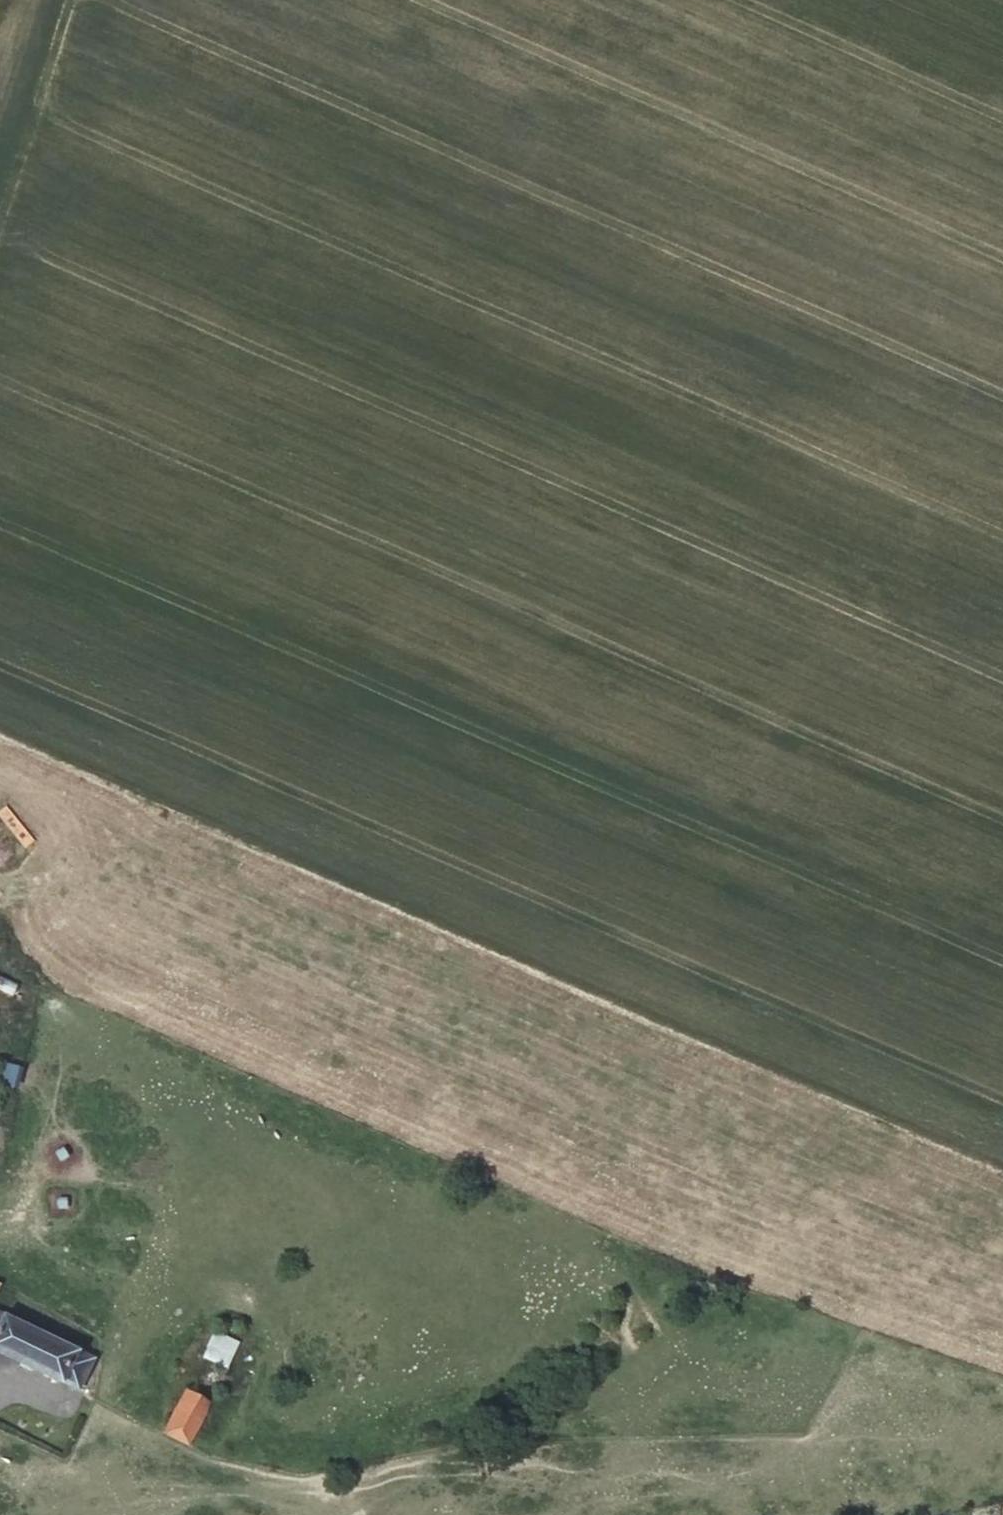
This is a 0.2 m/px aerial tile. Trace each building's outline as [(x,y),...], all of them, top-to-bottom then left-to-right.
[(79,1389),(93,1359),(0,1314),(0,1351),(79,1389)] [(203,1356),(185,1392),(208,1404),(227,1368),(203,1356)] [(165,1433),(189,1444),(208,1404),(185,1392),(165,1433)]
